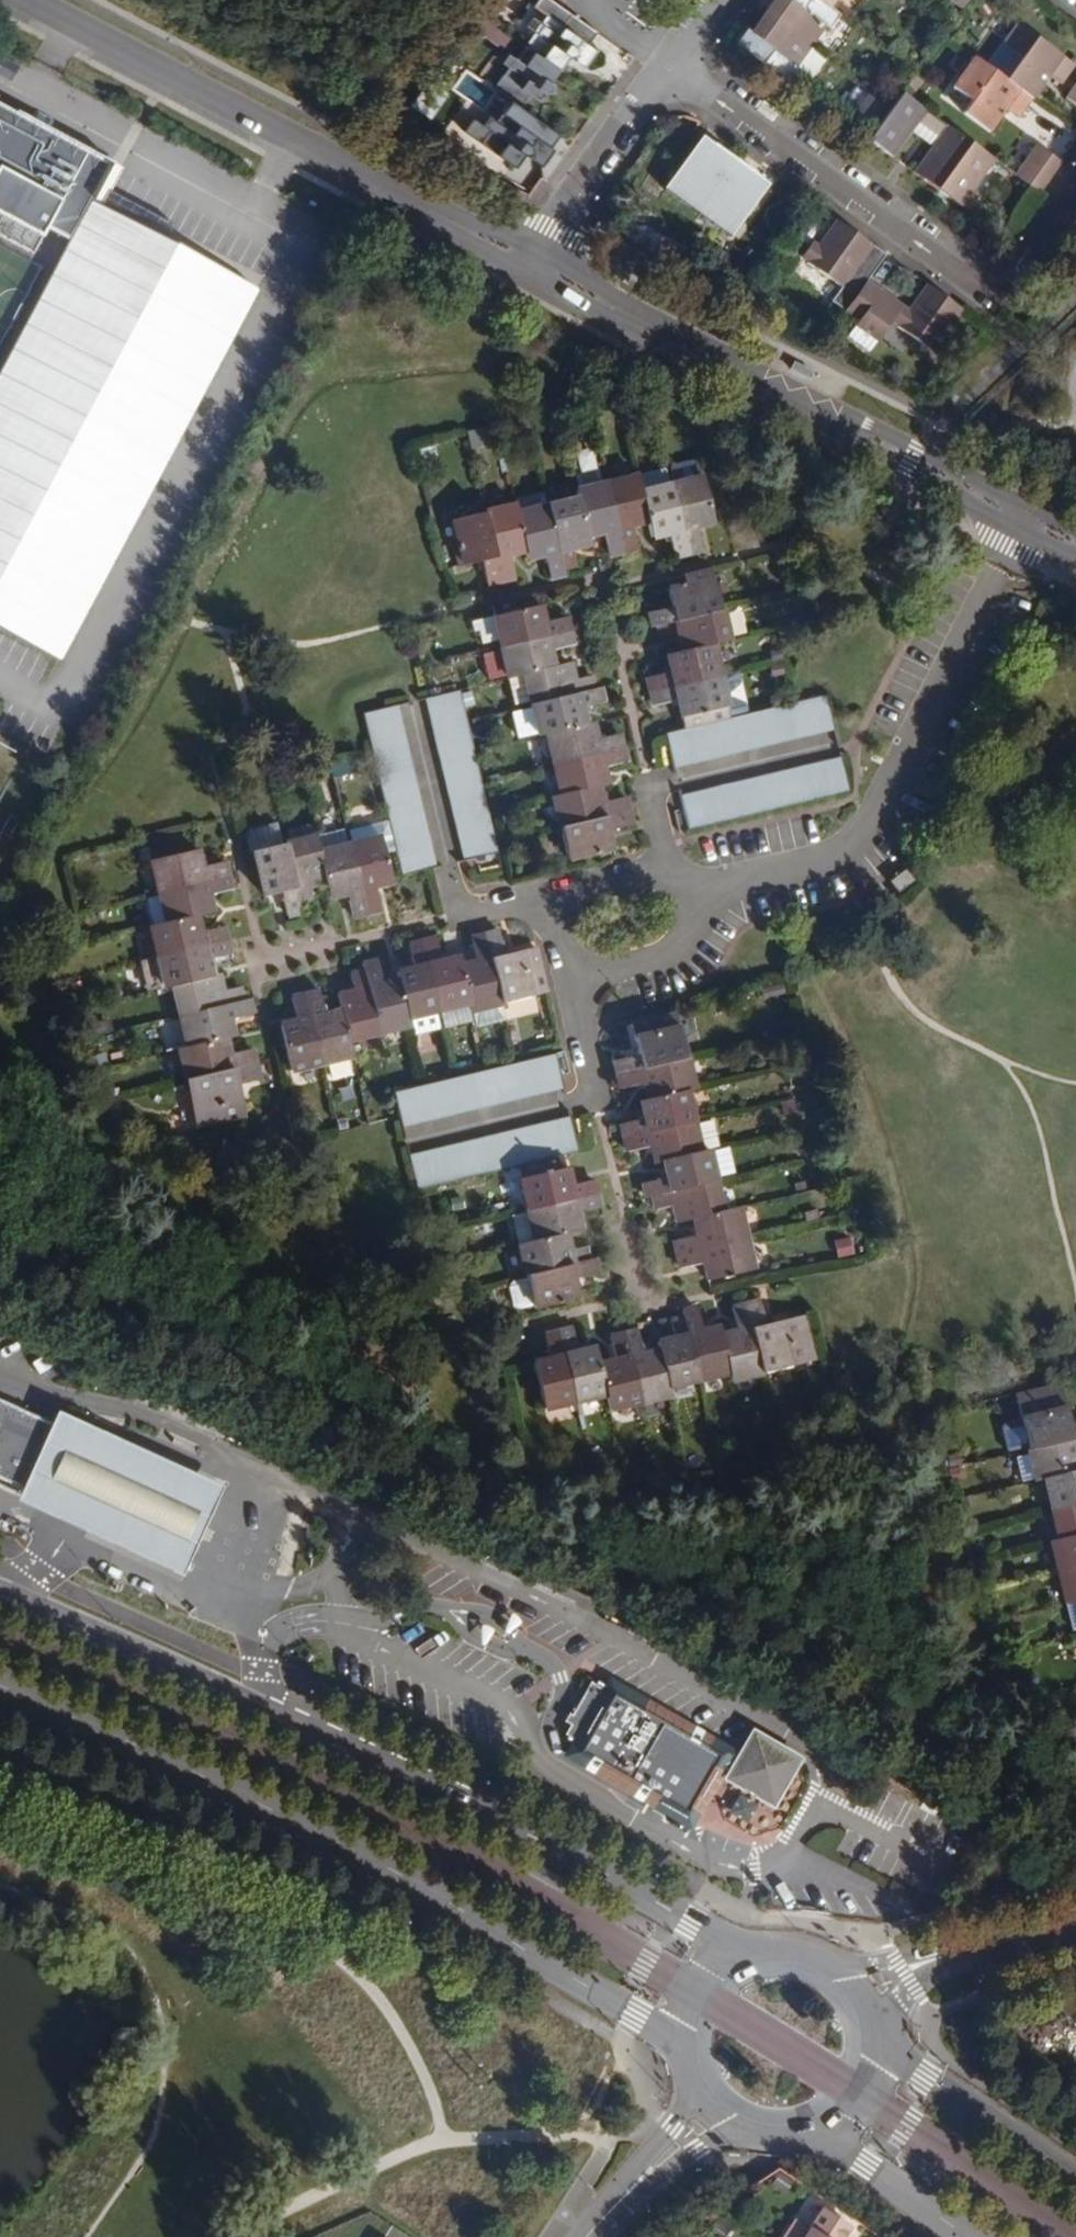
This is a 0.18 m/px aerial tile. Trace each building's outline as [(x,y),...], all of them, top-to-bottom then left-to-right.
[(544,57),(559,68),(571,53),(579,50),(580,57),(589,64),(598,51),(589,44),(598,32),(553,0),(537,0),(533,7),(545,16),(525,43),(544,57)] [(807,46),(821,28),(829,34),(841,18),(830,10),(816,0),(777,0),(765,15),(807,46)] [(830,10),(838,0),(816,0),(830,10)] [(948,1),(963,11),(970,0),(949,0),(948,1)] [(513,34),(480,11),(472,22),(505,45),(513,34)] [(794,64),(807,46),(765,15),(751,33),(746,30),(735,45),(791,86),(803,70),(794,64)] [(1024,30),(1017,25),(1003,45),(1009,50),(1024,30)] [(1023,60),(1006,83),(1032,102),(1049,79),(1061,88),(1075,68),(1024,30),(1009,50),(1023,60)] [(535,70),(544,57),(525,43),(493,86),(522,107),(530,96),(537,100),(542,93),(552,91),(550,81),(535,70)] [(1032,102),(1006,83),(974,60),(953,88),(973,103),(964,116),(990,135),(1007,111),(1019,120),(1032,102)] [(1066,102),(1075,110),(1075,89),(1066,102)] [(926,113),(902,95),(893,108),(869,142),(893,159),(912,133),(926,113)] [(507,99),(485,130),(469,117),(459,131),(509,167),(518,155),(526,153),(529,161),(537,166),(549,150),(545,147),(555,134),(507,99)] [(68,657),(266,280),(153,224),(99,198),(115,167),(0,102),(0,242),(49,268),(1,361),(0,364),(0,621),(68,657)] [(949,129),(926,113),(912,133),(934,149),(949,129)] [(971,145),(949,129),(934,149),(915,175),(937,191),(971,145)] [(662,188),(697,212),(735,160),(700,135),(662,188)] [(1037,149),(1027,163),(1050,180),(1061,166),(1037,149)] [(735,160),(697,212),(729,236),(767,183),(735,160)] [(1050,180),(1027,163),(1014,180),(1038,197),(1050,180)] [(843,312),(865,281),(884,255),(836,220),(817,246),(807,261),(804,265),(839,290),(828,306),(840,315),(843,312)] [(817,246),(807,239),(797,254),(807,261),(817,246)] [(900,307),(865,281),(843,312),(856,322),(854,325),(877,342),(891,322),(898,327),(896,330),(929,354),(962,310),(927,285),(907,313),(904,316),(897,311),(900,307)] [(907,313),(900,307),(897,311),(904,316),(907,313)] [(877,342),(854,325),(846,336),(869,353),(877,342)] [(670,485),(688,555),(701,552),(696,529),(711,525),(697,465),(669,471),(673,484),(670,485)] [(636,479),(647,525),(651,540),(668,536),(673,559),(688,555),(670,485),(668,485),(665,472),(636,479)] [(623,558),(606,486),(603,486),(600,474),(571,480),(577,502),(586,539),(604,535),(610,561),(623,558)] [(630,528),(647,525),(636,479),(606,486),(623,558),(637,554),(630,528)] [(563,577),(546,509),(542,494),(510,502),(512,509),(527,564),(529,571),(547,568),(552,588),(565,585),(563,577)] [(546,509),(563,577),(576,574),(571,554),(588,550),(586,539),(577,502),(546,509)] [(527,564),(512,509),(482,516),(502,596),(513,593),(508,568),(527,564)] [(489,599),(502,596),(482,516),(454,523),(467,578),(484,574),(489,599)] [(656,627),(721,611),(714,582),(668,593),(672,608),(648,614),(651,629),(656,627)] [(504,642),(506,647),(570,631),(567,621),(546,626),(542,609),(523,613),(520,604),(496,610),(498,619),(477,625),(480,634),(483,634),(487,646),(504,642)] [(721,611),(656,627),(659,641),(675,637),(679,656),(713,647),(729,643),(721,611)] [(514,677),(558,668),(553,646),(573,642),(570,631),(506,647),(506,649),(485,654),(491,683),(514,677)] [(713,647),(679,656),(665,659),(669,675),(647,680),(651,695),(720,678),(713,647)] [(558,668),(514,677),(521,711),(541,706),(603,690),(600,676),(581,681),(576,663),(558,668)] [(728,710),(720,678),(651,695),(655,709),(675,703),(683,734),(729,723),(725,711),(728,710)] [(558,735),(596,724),(593,706),(614,701),(611,688),(603,690),(541,706),(548,737),(558,735)] [(500,861),(460,693),(428,701),(468,868),(500,861)] [(835,730),(827,699),(729,723),(683,734),(666,738),(673,769),(835,730)] [(541,706),(521,711),(528,742),(548,737),(541,706)] [(348,850),(347,851),(364,920),(378,917),(373,896),(390,893),(383,862),(398,858),(404,884),(434,877),(395,709),(364,717),(389,824),(344,835),(348,850)] [(565,764),(637,747),(634,734),(608,740),(605,723),(596,724),(558,735),(565,764)] [(573,796),(611,787),(621,785),(615,765),(640,759),(637,747),(565,764),(573,796)] [(851,796),(844,763),(682,804),(691,836),(851,796)] [(615,803),(611,787),(573,796),(565,798),(573,827),(641,811),(638,797),(615,803)] [(641,811),(573,827),(581,860),(627,848),(622,832),(645,826),(641,811)] [(299,919),(298,915),(281,849),(278,850),(272,828),(245,835),(249,858),(251,858),(262,902),(279,899),(284,922),(299,919)] [(325,893),(312,842),(309,843),(306,830),(280,836),(283,848),(281,849),(298,915),(311,912),(308,897),(325,893)] [(312,842),(325,893),(328,908),(345,903),(350,923),(364,920),(347,851),(345,851),(341,835),(312,842)] [(159,899),(228,883),(224,870),(201,875),(197,859),(151,869),(159,899)] [(231,894),(228,883),(159,899),(160,903),(167,931),(194,924),(211,920),(207,900),(231,894)] [(167,931),(160,903),(147,906),(154,934),(159,933),(167,931)] [(166,965),(229,949),(226,934),(198,941),(194,924),(167,931),(159,933),(166,965)] [(496,927),(482,930),(500,999),(544,988),(533,942),(502,950),(496,927)] [(465,996),(456,961),(454,950),(435,955),(429,929),(416,932),(434,1003),(465,996)] [(474,957),(456,961),(465,996),(467,1006),(500,999),(482,930),(468,933),(474,957)] [(394,976),(403,1011),(434,1003),(416,932),(404,935),(410,962),(391,967),(394,976)] [(229,949),(166,965),(167,968),(173,995),(182,992),(211,986),(207,966),(232,960),(229,949)] [(358,959),(360,968),(376,1029),(405,1022),(403,1011),(394,976),(377,979),(371,956),(358,959)] [(173,995),(167,968),(151,972),(158,999),(173,995)] [(376,1029),(360,968),(345,972),(350,990),(333,994),(338,1013),(344,1037),(376,1029)] [(189,1022),(246,1008),(244,996),(224,1001),(221,984),(211,986),(182,992),(189,1022)] [(302,997),(317,1064),(348,1056),(344,1037),(338,1013),(316,1018),(311,995),(302,997)] [(317,1064),(302,997),(290,1000),(296,1023),(277,1028),(287,1072),(317,1064)] [(196,1053),(234,1045),(241,1042),(237,1024),(259,1019),(257,1005),(246,1008),(189,1022),(190,1027),(196,1053)] [(601,1076),(669,1060),(659,1016),(616,1027),(623,1056),(598,1063),(601,1076)] [(196,1053),(190,1027),(175,1030),(180,1057),(188,1055),(196,1053)] [(234,1045),(196,1053),(188,1055),(196,1088),(265,1071),(262,1058),(238,1064),(234,1045)] [(561,1091),(553,1058),(393,1097),(401,1130),(561,1091)] [(633,1103),(668,1094),(676,1092),(669,1060),(601,1076),(604,1090),(629,1084),(633,1103)] [(267,1081),(265,1071),(196,1088),(207,1137),(231,1131),(226,1110),(243,1105),(248,1104),(244,1086),(267,1081)] [(604,1142),(676,1126),(668,1094),(633,1103),(623,1105),(627,1125),(602,1130),(604,1142)] [(248,1127),(243,1105),(226,1110),(231,1131),(248,1127)] [(515,1169),(524,1212),(594,1195),(591,1179),(570,1184),(564,1157),(578,1154),(569,1122),(409,1162),(417,1193),(515,1169)] [(638,1168),(648,1165),(693,1155),(692,1154),(700,1152),(699,1148),(696,1149),(690,1124),(676,1128),(676,1126),(604,1142),(607,1154),(633,1148),(638,1168)] [(693,1157),(693,1155),(648,1165),(652,1181),(628,1186),(631,1200),(638,1199),(700,1183),(718,1179),(717,1176),(714,1176),(708,1153),(693,1157)] [(685,1222),(708,1217),(700,1183),(638,1199),(642,1215),(661,1210),(664,1227),(685,1222)] [(597,1208),(594,1195),(524,1212),(506,1217),(508,1224),(511,1224),(515,1240),(512,1241),(513,1248),(515,1247),(566,1234),(582,1231),(577,1213),(597,1208)] [(729,1212),(708,1217),(685,1222),(689,1243),(670,1247),(672,1258),(737,1243),(729,1212)] [(522,1277),(586,1260),(583,1247),(569,1249),(566,1234),(515,1247),(522,1277)] [(743,1270),(737,1243),(672,1258),(675,1268),(695,1263),(699,1281),(743,1270)] [(593,1259),(586,1260),(522,1277),(523,1280),(529,1306),(575,1293),(571,1277),(595,1271),(593,1259)] [(515,1309),(529,1306),(523,1280),(509,1284),(505,1289),(509,1307),(515,1309)] [(754,1291),(743,1294),(762,1373),(816,1361),(801,1304),(759,1313),(754,1291)] [(715,1324),(727,1373),(729,1381),(762,1373),(743,1294),(731,1296),(737,1319),(715,1324)] [(697,1380),(727,1373),(715,1324),(713,1316),(696,1320),(692,1298),(679,1302),(680,1311),(697,1380)] [(657,1348),(667,1387),(697,1380),(680,1311),(668,1314),(673,1335),(655,1339),(657,1348)] [(667,1387),(657,1348),(638,1352),(632,1326),(618,1330),(637,1404),(669,1396),(667,1387)] [(637,1404),(618,1330),(606,1333),(613,1361),(595,1366),(603,1395),(607,1411),(637,1404)] [(555,1334),(571,1403),(603,1395),(595,1366),(592,1349),(574,1354),(568,1331),(555,1334)] [(571,1403),(555,1334),(544,1336),(550,1360),(530,1365),(541,1410),(571,1403)] [(1075,1438),(1075,1382),(1075,1381),(1029,1394),(1036,1419),(1013,1426),(1020,1453),(1037,1449),(1075,1438)] [(0,1401),(0,1479),(22,1489),(34,1495),(64,1430),(51,1425),(0,1401)] [(223,1486),(58,1410),(51,1425),(64,1430),(34,1495),(22,1489),(17,1499),(182,1575),(223,1486)] [(1075,1473),(1075,1438),(1037,1449),(1046,1481),(1053,1479),(1075,1473)] [(1029,1486),(1046,1481),(1037,1449),(1020,1453),(1029,1486)] [(1075,1502),(1075,1473),(1053,1479),(1060,1507),(1075,1502)] [(1060,1507),(1069,1538),(1075,1536),(1075,1502),(1060,1507)] [(1069,1538),(1062,1539),(1071,1572),(1075,1571),(1075,1536),(1069,1538)] [(603,1684),(596,1680),(594,1684),(590,1682),(571,1714),(569,1713),(564,1721),(571,1725),(565,1734),(567,1736),(565,1740),(570,1743),(573,1739),(576,1741),(573,1748),(689,1814),(693,1816),(721,1767),(730,1752),(610,1683),(606,1690),(601,1688),(603,1684)] [(740,1757),(730,1752),(721,1767),(730,1772),(733,1780),(767,1800),(775,1798),(795,1763),(793,1755),(758,1736),(750,1738),(740,1757)] [(689,1814),(573,1748),(568,1757),(684,1823),(689,1814)] [(787,2183),(775,2176),(768,2186),(780,2194),(787,2183)] [(848,2227),(819,2207),(806,2228),(792,2218),(780,2236),(841,2236),(848,2227)]
